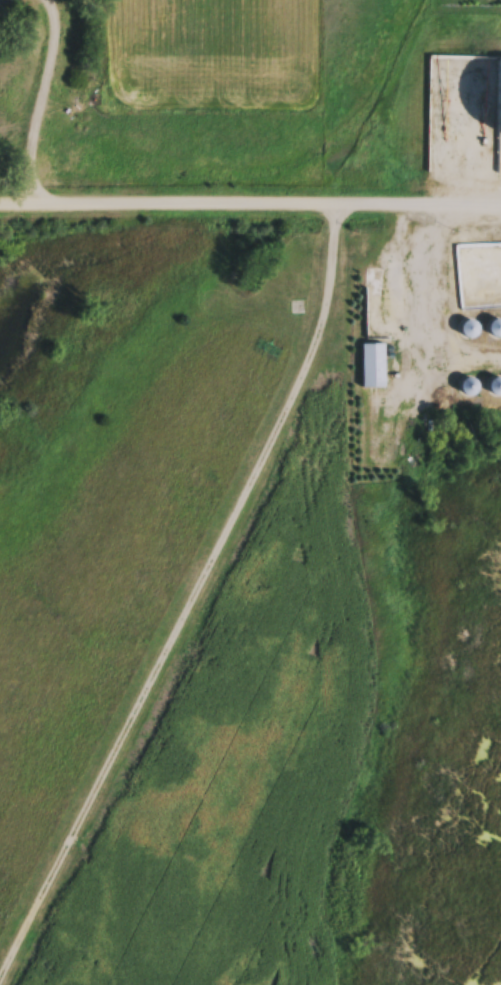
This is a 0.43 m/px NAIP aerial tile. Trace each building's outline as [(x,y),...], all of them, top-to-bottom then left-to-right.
[(361,347),(361,390),(386,390),(386,347),(361,347)]
